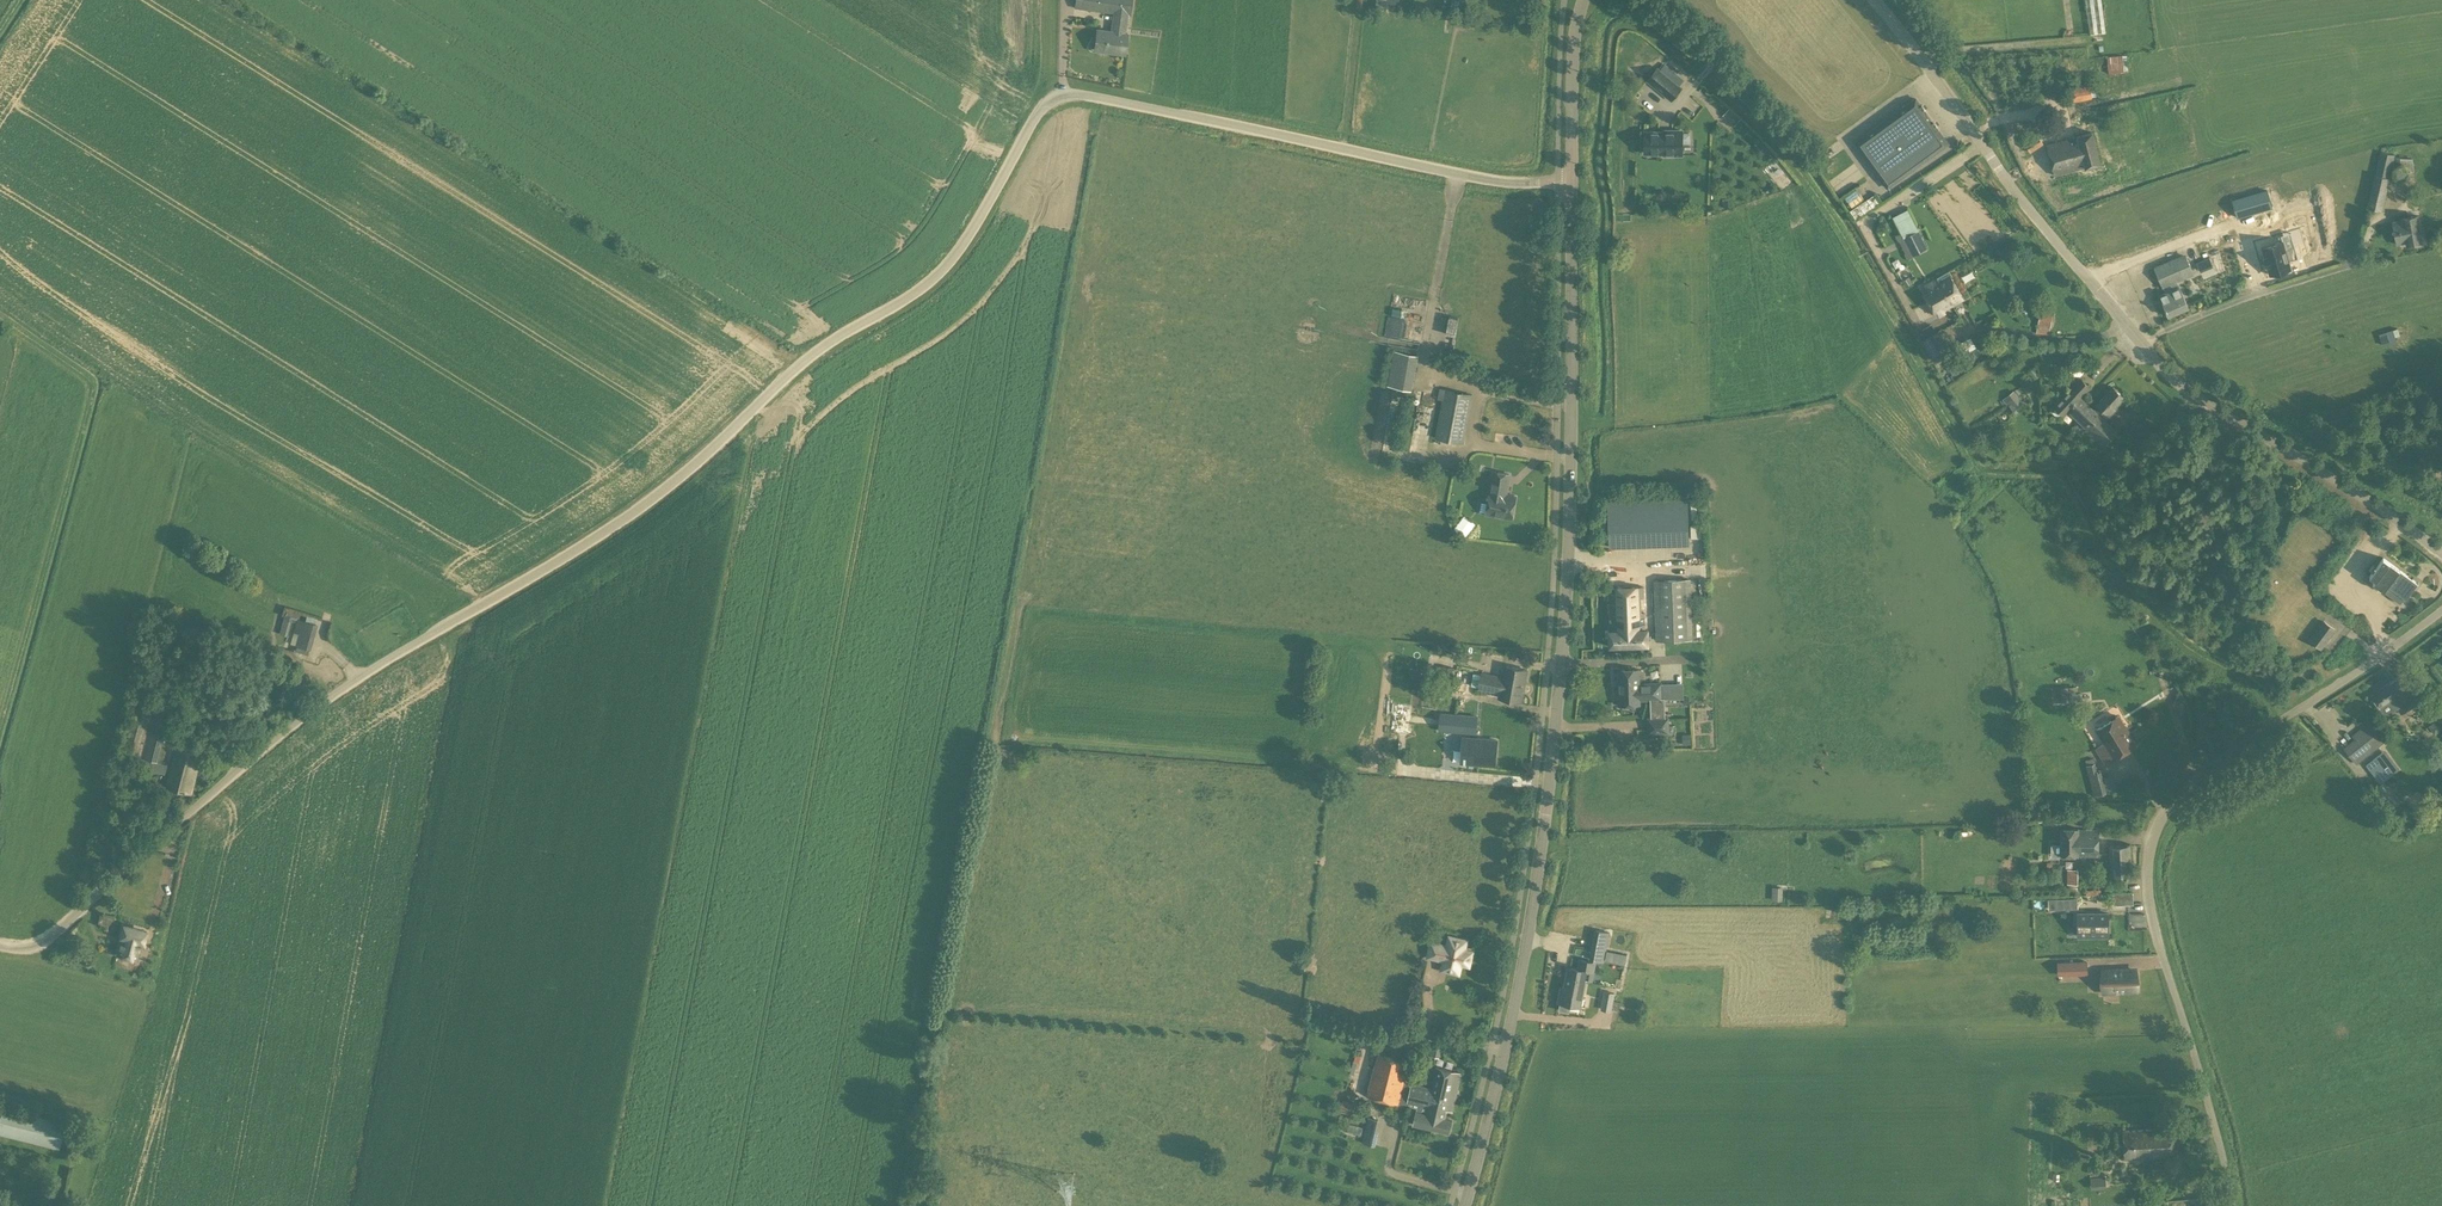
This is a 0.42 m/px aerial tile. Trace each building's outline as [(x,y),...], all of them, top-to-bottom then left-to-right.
[(1112,23),(1115,24),(1114,31),(1097,29),(1094,49),(1107,50),(1114,51),(1114,52),(1125,54),(1128,33),(1125,32),(1127,14),(1130,14),(1132,0),(1075,0),(1075,7),(1114,12),(1112,23)] [(2090,34),(2106,32),(2101,0),(2086,0),(2090,34)] [(2123,54),(2107,55),(2108,72),(2123,71),(2123,54)] [(1671,99),(1681,88),(1657,68),(1648,80),(1671,99)] [(2089,83),(2070,86),(2073,102),(2092,98),(2092,97),(2099,95),(2098,93),(2097,93),(2095,84),(2089,85),(2089,83)] [(1924,107),(1923,108),(1916,98),(1855,142),(1863,152),(1888,187),(1948,143),(1938,128),(1939,127),(1934,120),(1933,120),(1924,107)] [(1728,109),(1722,116),(1726,120),(1732,112),(1728,109)] [(1664,133),(1645,133),(1645,153),(1664,153),(1664,156),(1673,156),(1673,154),(1682,155),(1682,143),(1690,143),(1690,133),(1682,133),(1682,131),(1664,130),(1664,133)] [(2047,144),(2055,174),(2085,166),(2085,167),(2101,162),(2092,131),(2077,135),(2077,136),(2047,144)] [(2023,141),(2030,151),(2043,143),(2036,133),(2023,141)] [(2380,151),(2367,207),(2381,210),(2391,171),(2391,174),(2392,176),(2393,179),(2396,181),(2399,181),(2402,181),(2404,180),(2406,178),(2408,175),(2408,172),(2414,171),(2412,158),(2394,156),(2395,154),(2380,151)] [(2237,218),(2272,208),(2267,190),(2232,200),(2237,218)] [(2402,220),(2393,221),(2397,243),(2406,241),(2406,244),(2422,241),(2417,214),(2401,217),(2402,220)] [(1928,249),(1918,230),(1903,238),(1901,233),(1896,235),(1908,259),(1928,249)] [(2280,236),(2259,242),(2269,275),(2290,269),(2286,255),(2295,253),(2292,241),(2282,244),(2280,236)] [(2166,291),(2159,294),(2165,308),(2164,308),(2165,311),(2166,310),(2168,315),(2189,307),(2179,286),(2176,287),(2173,282),(2194,273),(2186,255),(2177,259),(2175,257),(2153,266),(2162,287),(2164,286),(2166,291)] [(2210,257),(2196,260),(2198,270),(2212,267),(2210,257)] [(1936,277),(1952,304),(1964,298),(1948,270),(1944,273),(1936,277)] [(1909,276),(1902,280),(1905,286),(1912,282),(1909,276)] [(1927,288),(1922,291),(1935,314),(1937,312),(1939,316),(1945,312),(1943,309),(1952,304),(1936,277),(1929,281),(1929,282),(1925,285),(1927,288)] [(2040,313),(2037,328),(2050,330),(2052,315),(2040,313)] [(1931,324),(1922,329),(1924,332),(1920,334),(1923,338),(1935,332),(1931,324)] [(1952,353),(1939,330),(1921,340),(1934,363),(1952,353)] [(2396,340),(2393,330),(2384,333),(2388,343),(2396,340)] [(1412,390),(1419,354),(1395,350),(1388,385),(1412,390)] [(1947,365),(1952,374),(1959,371),(1954,361),(1947,365)] [(2080,396),(2090,386),(2081,377),(2054,405),(2063,414),(2068,409),(2078,419),(2077,420),(2103,445),(2117,431),(2103,418),(2093,409),(2080,396)] [(2114,407),(2123,397),(2113,386),(2097,403),(2097,404),(2093,409),(2103,418),(2108,413),(2110,415),(2116,409),(2114,407)] [(1472,394),(1440,388),(1438,399),(1443,400),(1436,437),(1463,442),(1472,394)] [(2019,396),(2011,401),(2015,408),(2024,402),(2019,396)] [(1512,517),(1516,496),(1506,494),(1509,473),(1494,471),(1490,491),(1486,512),(1512,517)] [(1689,543),(1687,500),(1608,503),(1609,546),(1689,543)] [(1461,523),(1455,531),(1463,537),(1469,529),(1461,523)] [(1691,524),(1691,538),(1705,538),(1705,524),(1691,524)] [(2372,582),(2400,602),(2404,597),(2406,598),(2417,582),(2383,557),(2369,575),(2374,579),(2372,582)] [(1692,638),(1690,578),(1654,580),(1656,639),(1692,638)] [(1609,630),(1610,645),(1648,644),(1648,629),(1645,629),(1643,587),(1611,588),(1612,630),(1609,630)] [(310,648),(316,623),(299,619),(301,614),(287,610),(286,616),(297,619),(291,643),(310,648)] [(179,619),(165,612),(162,619),(176,625),(179,619)] [(288,636),(292,621),(284,618),(280,633),(288,636)] [(2324,620),(2309,639),(2320,647),(2334,629),(2324,620)] [(305,658),(307,653),(295,649),(293,653),(305,658)] [(207,678),(210,663),(195,659),(191,674),(207,678)] [(1522,700),(1527,668),(1504,664),(1502,676),(1481,672),(1479,687),(1500,691),(1499,696),(1522,700)] [(1450,697),(1455,668),(1441,665),(1436,695),(1450,697)] [(1619,669),(1619,685),(1618,685),(1619,704),(1640,703),(1640,699),(1650,698),(1651,717),(1647,717),(1648,733),(1670,733),(1670,716),(1666,716),(1665,698),(1662,698),(1661,681),(1649,682),(1650,688),(1639,688),(1639,678),(1642,678),(1645,676),(1645,671),(1642,669),(1639,669),(1639,668),(1619,669)] [(1409,678),(1421,679),(1422,670),(1410,669),(1409,678)] [(2423,696),(2404,671),(2370,695),(2380,710),(2393,701),(2401,712),(2423,696)] [(2060,687),(2060,689),(2061,703),(2076,701),(2075,687),(2075,685),(2060,687)] [(1388,733),(1412,734),(1414,687),(1390,686),(1388,733)] [(2178,715),(2189,710),(2181,693),(2171,698),(2178,715)] [(139,768),(166,773),(168,763),(157,761),(170,713),(154,709),(156,700),(136,695),(121,752),(142,757),(139,768)] [(2437,715),(2440,713),(2433,703),(2430,706),(2437,715)] [(2091,708),(2082,708),(2083,716),(2091,716),(2091,708)] [(1478,715),(1440,712),(1438,729),(1476,733),(1478,715)] [(2111,719),(2096,728),(2104,742),(2127,729),(2118,714),(2116,716),(2114,714),(2110,717),(2111,719)] [(189,739),(194,721),(182,717),(176,736),(189,739)] [(2441,718),(2429,727),(2434,734),(2441,729),(2441,718)] [(2357,764),(2386,741),(2370,721),(2352,735),(2354,739),(2343,747),(2357,764)] [(2132,728),(2137,736),(2144,732),(2139,724),(2132,728)] [(2105,763),(2136,744),(2127,729),(2104,742),(2105,743),(2095,748),(2105,763)] [(1466,748),(1464,762),(1492,765),(1495,741),(1462,737),(1460,747),(1466,748)] [(166,786),(191,792),(201,754),(176,747),(166,786)] [(2379,782),(2399,769),(2386,748),(2366,761),(2379,782)] [(2095,794),(2108,790),(2102,769),(2097,770),(2093,758),(2086,760),(2095,794)] [(2373,789),(2387,810),(2397,803),(2383,783),(2373,789)] [(2061,854),(2080,854),(2080,855),(2097,855),(2098,829),(2078,829),(2078,827),(2061,827),(2061,854)] [(2109,845),(2110,874),(2131,874),(2130,844),(2109,845)] [(2078,884),(2078,869),(2067,869),(2067,884),(2078,884)] [(1783,900),(1783,886),(1772,886),(1772,899),(1783,900)] [(2133,903),(2132,891),(2113,892),(2113,904),(2133,903)] [(2077,909),(2077,898),(2048,900),(2048,910),(2077,909)] [(2106,933),(2106,934),(2107,934),(2107,911),(2078,911),(2078,934),(2079,934),(2079,933),(2106,933)] [(107,925),(106,930),(111,931),(114,917),(100,914),(97,923),(107,925)] [(147,933),(124,926),(120,937),(122,938),(117,956),(136,962),(142,944),(143,944),(147,933)] [(1603,961),(1609,932),(1595,929),(1589,958),(1603,961)] [(1466,940),(1449,936),(1447,943),(1445,945),(1431,941),(1428,955),(1441,959),(1443,961),(1442,968),(1458,972),(1460,963),(1468,965),(1472,951),(1464,949),(1466,940)] [(1605,959),(1614,961),(1616,952),(1607,950),(1605,959)] [(1558,1001),(1560,1002),(1559,1010),(1570,1012),(1572,1004),(1580,1006),(1585,978),(1591,980),(1595,962),(1580,959),(1578,968),(1570,966),(1568,974),(1567,974),(1563,992),(1560,991),(1558,1001)] [(2064,960),(2065,973),(2086,972),(2086,960),(2064,960)] [(2136,988),(2135,969),(2117,969),(2117,968),(2101,968),(2102,991),(2118,990),(2118,989),(2136,988)] [(1604,990),(1601,1009),(1612,1011),(1612,1009),(1619,1010),(1621,1002),(1614,1000),(1615,993),(1604,990)] [(1463,1072),(1436,1066),(1432,1087),(1412,1082),(1412,1083),(1404,1081),(1410,1059),(1378,1051),(1367,1095),(1417,1107),(1417,1108),(1420,1108),(1423,1097),(1429,1098),(1430,1095),(1456,1101),(1463,1072)] [(1413,1122),(1449,1132),(1452,1120),(1446,1118),(1448,1110),(1454,1111),(1456,1101),(1430,1095),(1429,1098),(1423,1097),(1420,1108),(1417,1108),(1417,1110),(1416,1110),(1413,1122)] [(1342,1107),(1350,1109),(1352,1102),(1344,1100),(1342,1107)] [(60,1148),(66,1124),(2,1108),(0,1116),(0,1134),(60,1148)] [(1367,1115),(1361,1142),(1375,1144),(1380,1118),(1367,1115)] [(2174,1128),(2123,1131),(2124,1157),(2175,1154),(2174,1128)] [(2170,1160),(2152,1161),(2153,1175),(2171,1174),(2170,1160)]
